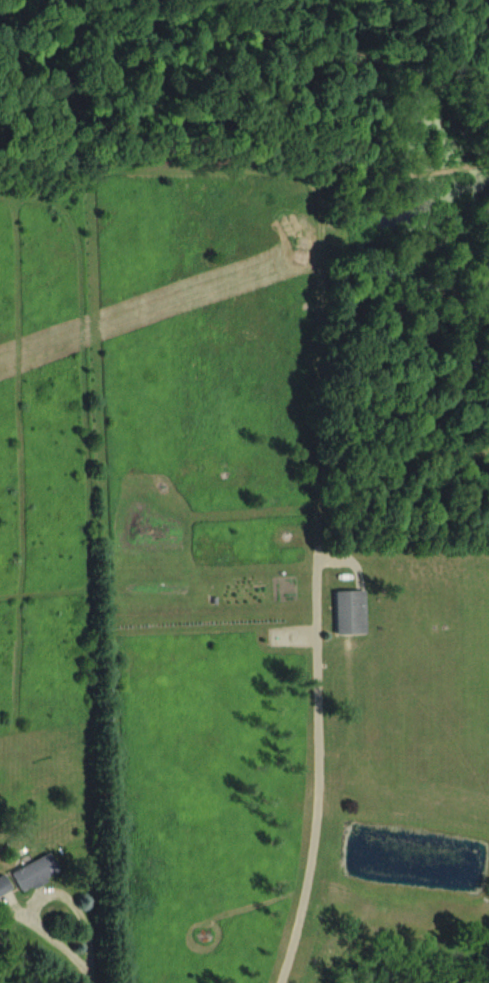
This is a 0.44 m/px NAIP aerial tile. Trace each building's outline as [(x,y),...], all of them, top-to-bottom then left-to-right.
[(359,637),(359,594),(335,594),(335,637),(359,637)] [(60,877),(49,856),(11,875),(21,896),(60,877)] [(11,891),(3,878),(0,880),(0,898),(11,891)]
